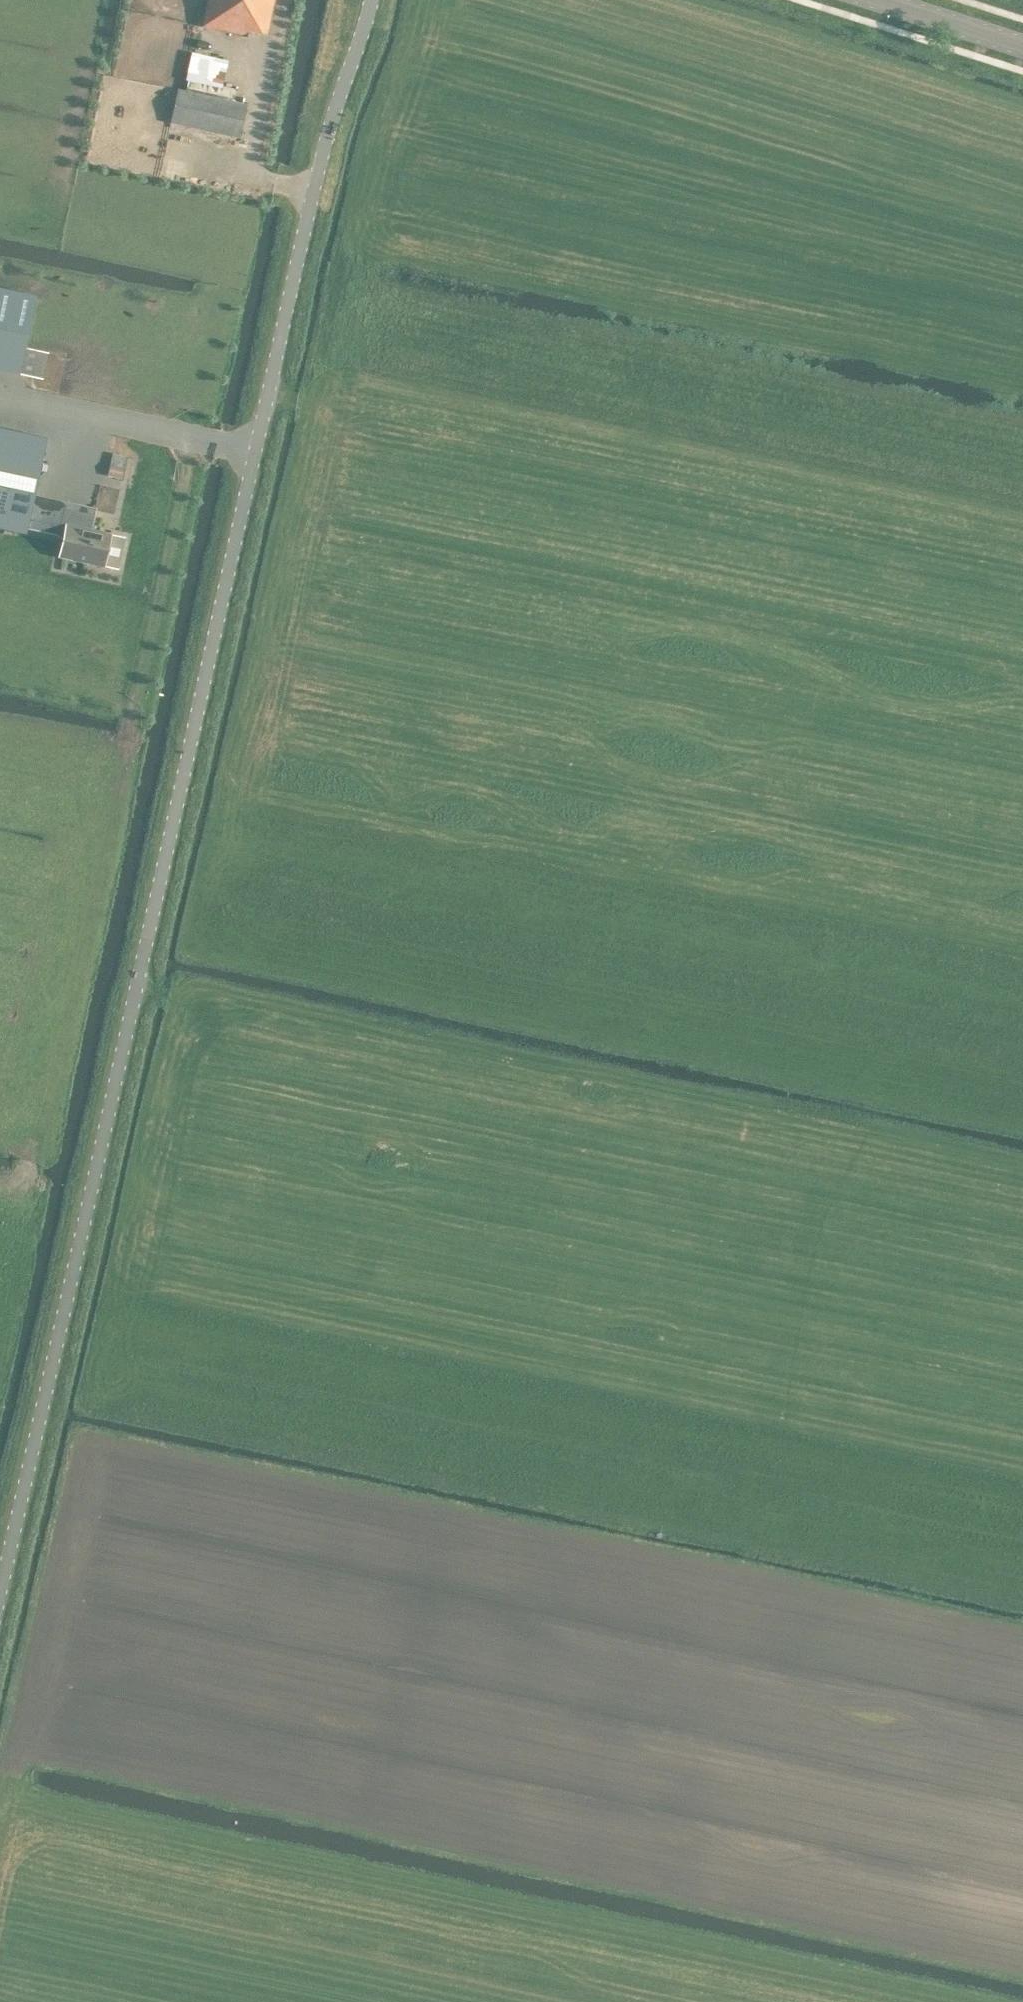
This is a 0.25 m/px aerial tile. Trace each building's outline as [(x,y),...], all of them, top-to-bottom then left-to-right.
[(245,35),(247,30),(262,33),(262,32),(267,33),(274,0),(206,0),(200,25),(245,35)] [(119,43),(129,45),(144,48),(147,31),(123,26),(119,43)] [(192,50),(189,64),(225,72),(228,58),(192,50)] [(204,129),(222,133),(239,137),(246,103),(176,87),(169,121),(204,129)] [(18,372),(19,370),(42,375),(47,350),(24,345),(25,341),(35,294),(0,286),(0,368),(18,372)] [(0,429),(0,523),(30,529),(49,439),(0,429)] [(127,455),(113,452),(108,473),(122,476),(127,455)] [(93,511),(63,505),(56,535),(62,536),(58,554),(105,564),(112,532),(89,527),(90,526),(93,511)]
